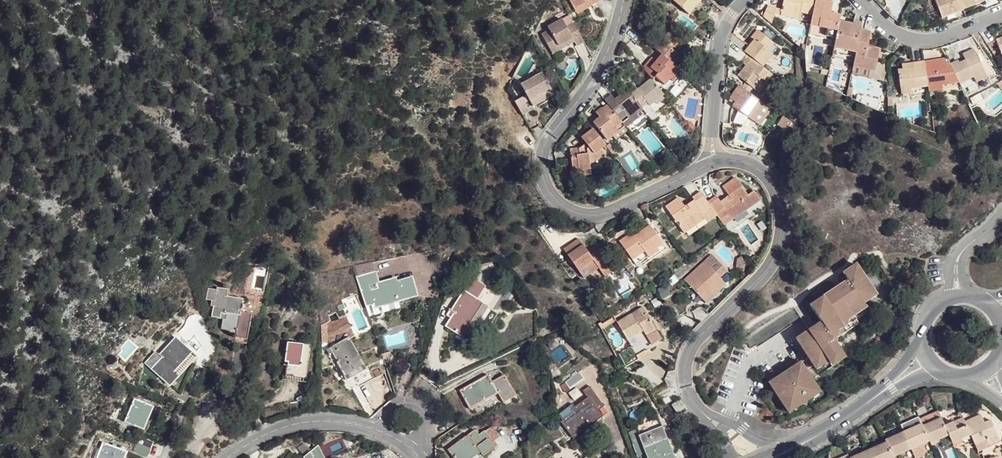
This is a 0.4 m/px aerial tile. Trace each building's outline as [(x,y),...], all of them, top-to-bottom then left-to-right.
[(674,2),(690,17),(704,3),(700,0),(676,0),(674,2)] [(779,11),(797,14),(798,8),(811,9),(813,0),(781,0),(779,11)] [(811,9),(810,16),(810,20),(827,22),(826,30),(837,31),(839,14),(828,13),(829,7),(830,2),(830,0),(813,0),(811,9)] [(941,14),(952,10),(963,6),(963,5),(961,0),(937,0),(941,14)] [(765,3),(763,11),(771,18),(776,2),(772,2),(765,3)] [(811,9),(798,8),(797,14),(810,16),(811,9)] [(586,32),(574,13),(566,17),(562,10),(548,18),(549,21),(541,25),(553,45),(561,40),(560,36),(573,29),(575,33),(578,37),(586,32)] [(852,16),(839,14),(837,31),(836,34),(835,40),(856,44),(860,21),(861,14),(857,14),(852,13),(852,16)] [(870,23),(860,21),(856,44),(855,49),(854,58),(870,61),(876,62),(880,40),(871,38),(870,40),(867,39),(867,38),(869,30),(870,23)] [(668,25),(657,36),(663,43),(673,51),(680,45),(683,47),(693,36),(689,32),(684,28),(682,31),(677,34),(673,30),(668,25)] [(755,29),(752,33),(755,35),(750,41),(745,47),(747,49),(762,62),(773,49),(768,45),(774,38),(758,25),(755,29)] [(561,40),(575,33),(573,29),(560,36),(561,40)] [(752,33),(747,39),(750,41),(755,35),(752,33)] [(697,40),(693,36),(683,47),(687,51),(697,40)] [(779,42),(774,38),(768,45),(773,49),(779,42)] [(650,48),(645,54),(654,66),(656,64),(664,72),(667,69),(670,66),(667,63),(676,54),(673,51),(663,43),(654,53),(650,48)] [(680,45),(673,51),(676,54),(683,47),(680,45)] [(965,57),(955,61),(955,62),(951,64),(959,78),(959,80),(975,74),(974,74),(984,70),(982,68),(976,50),(974,46),(968,48),(963,50),(965,57)] [(982,47),(976,50),(982,68),(990,64),(984,56),(987,54),(982,47)] [(762,62),(747,49),(743,54),(748,58),(744,63),(739,68),(747,75),(754,80),(759,85),(772,70),(762,62)] [(682,60),(676,54),(667,63),(670,66),(672,69),(682,60)] [(930,57),(924,58),(928,81),(941,79),(942,81),(959,78),(951,64),(951,62),(949,59),(944,60),(936,62),(935,56),(930,57)] [(870,61),(854,58),(852,66),(869,69),(870,61)] [(903,67),(898,68),(901,85),(911,83),(911,85),(928,82),(928,81),(924,58),(918,59),(913,60),(913,65),(903,67)] [(526,85),(515,91),(526,110),(533,106),(528,98),(533,96),(555,84),(543,64),(521,75),(526,85)] [(974,74),(975,74),(977,82),(989,78),(988,76),(995,73),(990,64),(982,68),(984,70),(974,74)] [(642,79),(636,84),(645,96),(652,92),(654,95),(661,90),(667,85),(657,71),(643,81),(642,79)] [(741,82),(748,87),(754,80),(747,75),(741,82)] [(613,87),(610,90),(613,94),(626,111),(630,117),(637,111),(633,106),(646,97),(645,96),(636,84),(633,79),(620,89),(617,85),(613,87)] [(941,79),(928,81),(928,82),(929,88),(943,85),(942,81),(941,79)] [(740,82),(732,94),(735,96),(738,98),(735,102),(756,116),(767,100),(748,87),(741,82),(740,82)] [(558,89),(555,84),(533,96),(536,102),(558,89)] [(654,95),(652,92),(645,96),(646,97),(650,102),(655,109),(661,104),(654,95)] [(626,111),(613,94),(607,98),(602,102),(605,107),(598,112),(610,129),(616,125),(623,121),(620,116),(626,111)] [(646,97),(633,106),(637,111),(650,102),(646,97)] [(773,105),(767,100),(756,116),(762,121),(773,105)] [(630,117),(626,111),(620,116),(623,121),(616,125),(620,129),(632,120),(630,117)] [(604,128),(595,116),(588,121),(590,125),(582,129),(583,133),(578,133),(578,138),(578,143),(583,144),(591,144),(591,139),(591,136),(600,130),(604,128)] [(600,130),(591,136),(591,139),(602,133),(600,130)] [(717,191),(708,196),(712,202),(719,213),(727,208),(731,215),(746,206),(761,197),(760,195),(756,189),(755,188),(749,191),(737,173),(724,182),(730,191),(721,196),(717,191)] [(673,194),(666,199),(683,226),(706,212),(703,207),(712,202),(708,196),(702,186),(693,191),(695,193),(685,200),(679,190),(673,194)] [(727,208),(719,213),(723,219),(731,215),(727,208)] [(631,226),(618,235),(631,254),(643,245),(646,249),(662,237),(649,219),(642,223),(636,228),(638,230),(635,232),(633,230),(631,226)] [(603,274),(603,271),(599,266),(609,259),(597,240),(590,244),(592,247),(589,249),(587,246),(578,232),(570,237),(562,243),(582,272),(584,270),(589,278),(592,276),(603,274)] [(714,250),(684,274),(702,295),(716,284),(719,287),(722,284),(726,281),(717,271),(714,267),(722,261),(714,250)] [(609,259),(599,266),(603,271),(612,264),(609,259)] [(871,285),(854,259),(841,267),(846,275),(808,299),(804,294),(739,332),(746,344),(810,304),(818,317),(793,333),(813,365),(824,357),(827,362),(842,351),(832,335),(855,319),(850,311),(865,302),(861,296),(860,292),(871,285)] [(635,263),(635,265),(634,266),(635,268),(636,270),(637,271),(639,271),(641,271),(643,270),(644,269),(645,267),(644,265),(644,263),(642,262),(641,261),(639,261),(637,262),(635,263)] [(722,261),(714,267),(717,271),(725,265),(722,261)] [(416,298),(411,279),(393,284),(392,281),(368,288),(374,309),(395,303),(416,298)] [(468,326),(482,304),(476,300),(484,289),(472,281),(451,313),(455,316),(447,327),(456,334),(466,340),(473,329),(468,326)] [(716,284),(702,295),(704,298),(719,287),(716,284)] [(214,289),(205,289),(204,299),(209,300),(208,306),(211,307),(210,317),(220,318),(220,327),(227,327),(227,330),(234,331),(233,339),(220,337),(217,361),(224,362),(231,363),(235,340),(246,341),(248,325),(250,325),(250,321),(249,321),(250,311),(238,310),(240,297),(224,295),(225,288),(215,286),(214,289)] [(640,300),(631,306),(634,309),(643,303),(640,300)] [(631,306),(616,315),(630,339),(616,347),(623,357),(636,349),(647,342),(646,340),(660,331),(654,321),(643,303),(634,309),(631,306)] [(487,308),(482,304),(468,326),(473,329),(487,308)] [(962,305),(953,311),(959,319),(967,312),(962,305)] [(612,310),(600,318),(602,320),(614,313),(612,310)] [(746,344),(739,332),(737,333),(744,345),(746,344)] [(365,366),(350,335),(329,345),(345,376),(355,371),(365,366)] [(193,356),(173,338),(158,355),(156,353),(155,354),(160,359),(151,369),(168,385),(193,356)] [(308,342),(285,340),(283,360),(286,360),(285,374),(295,375),(305,376),(308,342)] [(623,357),(625,361),(650,345),(647,342),(636,349),(623,357)] [(764,374),(785,405),(814,384),(810,377),(795,355),(764,374)] [(498,393),(488,375),(459,391),(465,400),(470,409),(498,393)] [(588,384),(583,376),(567,386),(573,394),(588,384)] [(605,410),(592,390),(586,394),(590,402),(577,410),(579,414),(561,425),(572,441),(581,436),(590,431),(588,427),(601,419),(598,415),(605,410)] [(148,407),(128,399),(119,422),(139,430),(148,407)] [(680,399),(673,403),(678,411),(685,406),(680,399)] [(916,414),(918,419),(919,421),(937,412),(934,406),(916,414)] [(919,421),(926,436),(926,439),(935,435),(945,431),(941,422),(937,412),(919,421)] [(976,413),(961,418),(966,431),(971,441),(981,436),(983,442),(995,437),(986,417),(979,420),(976,413)] [(960,415),(941,422),(945,431),(948,439),(957,435),(966,431),(961,418),(960,415)] [(918,419),(900,426),(907,444),(926,436),(919,421),(918,419)] [(481,426),(448,449),(454,457),(472,457),(482,452),(484,454),(500,444),(494,436),(496,434),(491,428),(485,432),(481,426)] [(879,435),(880,437),(887,453),(897,449),(907,444),(900,426),(879,435)] [(663,436),(638,444),(642,457),(669,457),(663,436)] [(869,457),(880,457),(888,455),(887,453),(880,437),(863,445),(869,457)] [(136,438),(134,444),(133,446),(148,451),(151,444),(136,438)] [(318,444),(304,457),(325,457),(318,444)] [(846,456),(847,457),(869,457),(863,445),(845,453),(846,456)] [(111,446),(106,457),(132,457),(134,455),(111,446)] [(146,457),(148,451),(133,446),(131,451),(146,457)]
